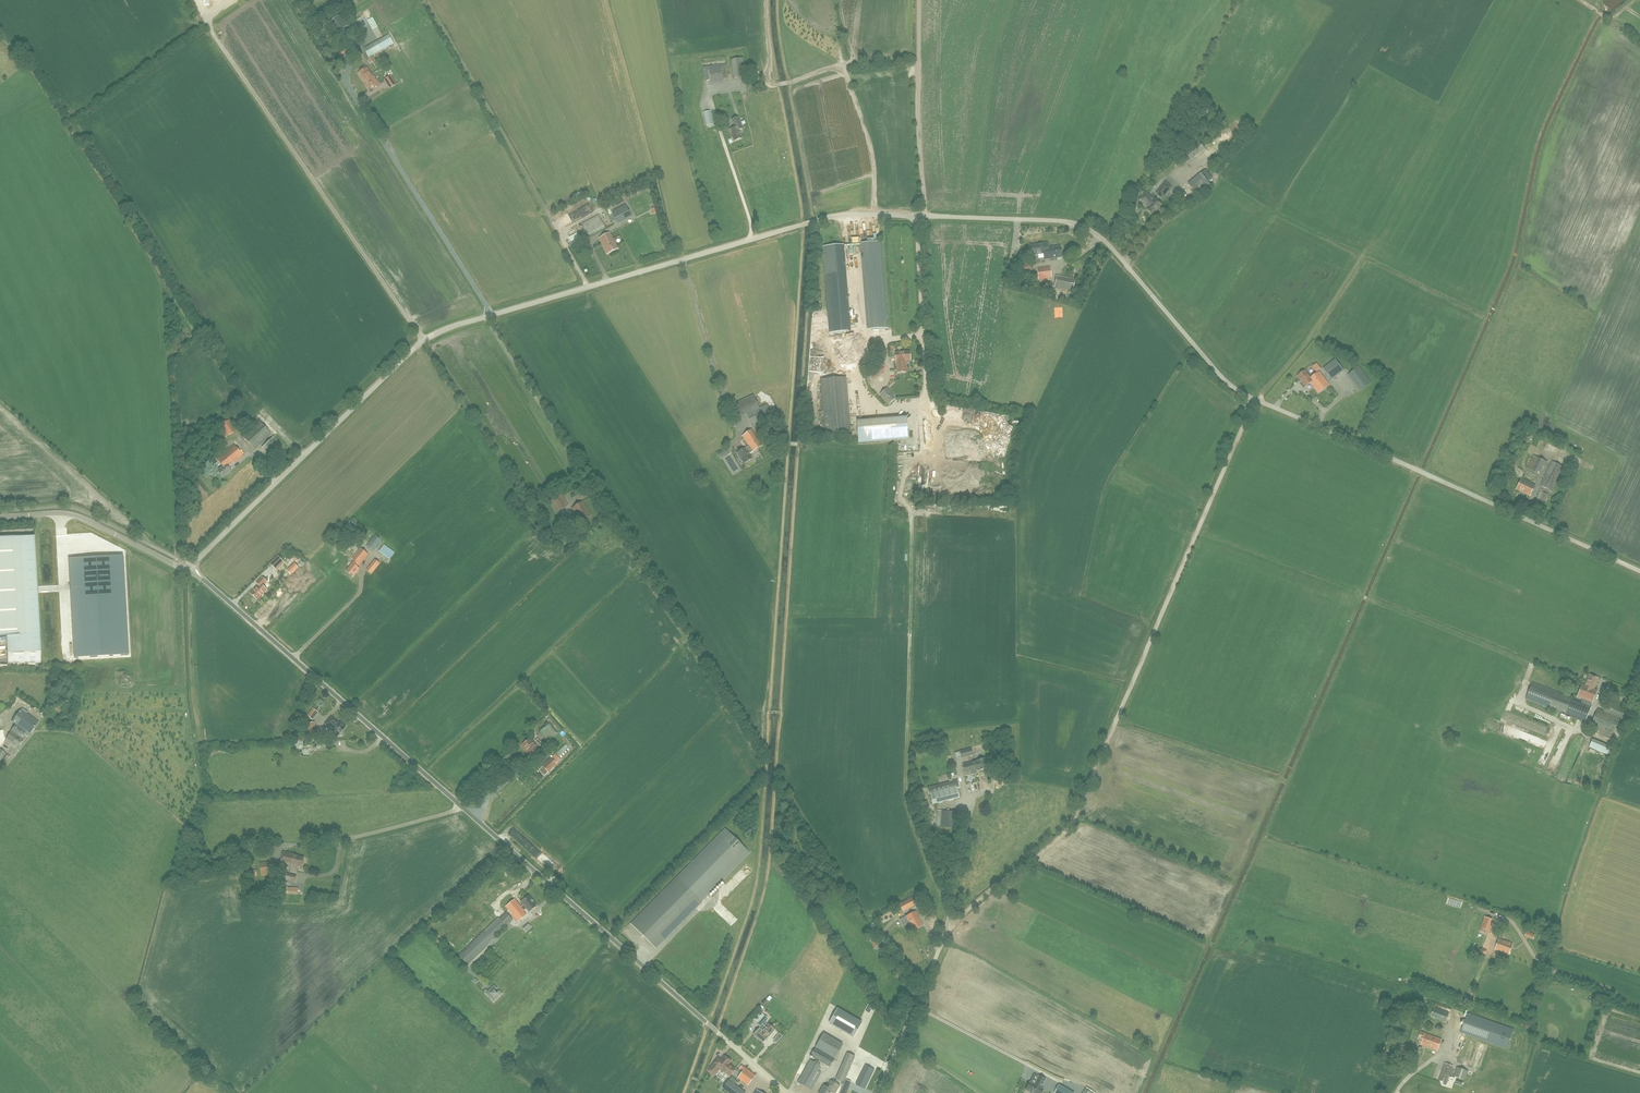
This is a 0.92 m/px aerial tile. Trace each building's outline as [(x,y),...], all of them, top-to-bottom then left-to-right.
[(368,19),(374,17),(372,11),(366,13),(368,19)] [(341,14),(326,24),(333,34),(347,24),(341,14)] [(390,37),(365,50),(369,58),(382,50),(394,44),(390,37)] [(396,50),(386,56),(388,60),(398,53),(396,50)] [(745,77),(743,58),(731,59),(733,79),(745,77)] [(728,79),(727,64),(703,67),(704,81),(710,81),(710,82),(724,81),(724,79),(728,79)] [(362,77),(365,81),(367,85),(366,86),(368,89),(373,87),(374,88),(378,86),(367,68),(365,66),(359,69),(361,72),(358,74),(361,78),(362,77)] [(390,76),(386,79),(391,88),(396,85),(390,76)] [(704,113),(707,126),(714,125),(711,111),(704,113)] [(738,127),(739,130),(743,129),(739,117),(732,120),(735,128),(738,127)] [(738,127),(735,128),(730,130),(732,137),(733,137),(734,141),(742,139),(739,130),(738,127)] [(1177,167),(1191,160),(1205,148),(1199,141),(1185,152),(1187,155),(1175,162),(1177,167)] [(1216,152),(1221,146),(1216,141),(1211,147),(1216,152)] [(1208,182),(1212,178),(1206,170),(1188,184),(1199,197),(1211,186),(1208,182)] [(1163,198),(1166,194),(1172,188),(1165,182),(1157,193),(1163,198)] [(1140,200),(1149,208),(1147,209),(1148,210),(1148,211),(1150,212),(1151,212),(1153,214),(1158,209),(1162,205),(1155,200),(1146,193),(1140,200)] [(612,212),(617,221),(631,214),(626,205),(612,212)] [(584,231),(580,234),(581,237),(604,226),(598,216),(581,225),(584,231)] [(600,239),(605,249),(608,254),(618,249),(610,233),(600,239)] [(888,328),(882,242),(863,244),(868,330),(888,328)] [(1048,248),(1048,246),(1048,243),(1030,246),(1032,255),(1044,253),(1044,254),(1043,249),(1048,248)] [(841,246),(825,247),(828,315),(832,315),(833,323),(830,323),(830,333),(836,333),(836,336),(831,336),(831,346),(843,346),(842,340),(848,340),(848,334),(843,334),(843,330),(844,330),(844,322),(843,322),(841,280),(840,280),(840,277),(842,276),(841,246)] [(1044,254),(1045,259),(1049,258),(1062,257),(1061,253),(1062,252),(1062,250),(1061,249),(1060,246),(1048,248),(1048,246),(1048,248),(1043,249),(1044,254)] [(1027,270),(1035,265),(1031,260),(1024,266),(1027,270)] [(1039,279),(1052,278),(1050,267),(1037,268),(1039,279)] [(1073,291),(1075,279),(1057,275),(1054,288),(1073,291)] [(896,361),(897,361),(898,373),(906,372),(905,360),(911,360),(910,352),(905,352),(905,351),(896,352),(896,361)] [(1332,380),(1344,370),(1335,359),(1323,369),(1332,380)] [(1317,372),(1322,369),(1319,364),(1314,367),(1317,372)] [(867,373),(871,380),(885,372),(881,365),(867,373)] [(1358,367),(1349,374),(1362,390),(1371,383),(1358,367)] [(1313,381),(1311,378),(1305,371),(1298,376),(1305,387),(1311,383),(1313,381)] [(1329,385),(1319,372),(1311,378),(1313,381),(1311,383),(1318,393),(1329,385)] [(825,434),(851,432),(846,378),(821,380),(825,434)] [(890,403),(895,399),(892,396),(893,396),(887,389),(881,395),(887,401),(890,403)] [(764,392),(760,393),(763,400),(768,398),(774,417),(779,415),(772,394),(765,396),(764,392)] [(753,427),(765,421),(768,429),(773,427),(770,419),(773,417),(767,404),(759,408),(754,395),(735,403),(741,417),(747,414),(753,427)] [(224,424),(219,417),(215,420),(225,438),(237,432),(230,420),(224,424)] [(908,439),(906,417),(857,421),(859,443),(908,439)] [(259,422),(243,437),(255,450),(271,434),(259,422)] [(752,429),(742,436),(749,447),(745,449),(745,448),(737,453),(744,464),(752,458),(749,454),(753,452),(763,445),(752,429)] [(1520,463),(1526,452),(1528,448),(1527,448),(1528,445),(1530,446),(1532,442),(1531,441),(1533,436),(1531,435),(1529,438),(1526,436),(1514,460),(1520,463)] [(282,446),(274,437),(262,448),(270,457),(282,446)] [(235,446),(228,451),(217,460),(223,467),(217,471),(223,478),(231,472),(228,468),(243,456),(235,446)] [(720,459),(727,454),(724,449),(717,453),(720,459)] [(981,464),(981,455),(963,455),(963,464),(981,464)] [(1541,475),(1548,462),(1534,456),(1527,469),(1541,475)] [(1553,492),(1565,467),(1553,461),(1540,486),(1553,492)] [(1530,496),(1536,485),(1522,478),(1517,489),(1530,496)] [(1544,507),(1549,494),(1540,491),(1535,503),(1544,507)] [(557,513),(569,506),(562,494),(550,502),(557,513)] [(580,522),(591,515),(583,502),(572,509),(580,522)] [(20,636),(7,637),(8,650),(41,650),(38,594),(37,586),(34,536),(14,537),(20,636)] [(373,551),(381,541),(375,536),(367,546),(373,551)] [(14,537),(0,538),(0,637),(7,637),(20,636),(14,537)] [(390,560),(395,553),(384,545),(379,552),(390,560)] [(360,565),(368,554),(361,548),(352,559),(355,561),(347,571),(353,576),(359,569),(357,567),(359,564),(360,565)] [(69,559),(74,658),(129,655),(123,556),(69,559)] [(284,562),(278,557),(271,564),(276,570),(284,562)] [(1193,565),(1200,567),(1203,560),(1196,557),(1193,565)] [(367,570),(372,574),(380,564),(375,560),(367,570)] [(290,568),(294,572),(298,567),(295,563),(290,568)] [(262,598),(261,596),(267,590),(263,586),(266,582),(262,578),(257,583),(260,585),(251,594),(255,597),(254,597),(254,599),(258,602),(262,598)] [(41,650),(8,650),(8,667),(41,667),(41,650)] [(1594,689),(1595,686),(1598,678),(1589,675),(1587,681),(1585,686),(1583,685),(1578,697),(1584,699),(1582,703),(1587,705),(1589,701),(1593,703),(1595,698),(1596,695),(1597,690),(1594,689)] [(1526,699),(1548,708),(1585,722),(1591,706),(1587,705),(1582,703),(1573,699),(1566,696),(1555,691),(1532,682),(1526,699)] [(1624,719),(1627,711),(1608,703),(1604,711),(1598,709),(1590,728),(1612,737),(1620,718),(1624,719)] [(313,719),(318,713),(314,709),(308,716),(313,719)] [(21,710),(12,722),(16,725),(6,739),(7,739),(5,742),(16,750),(23,740),(21,739),(24,735),(28,737),(30,735),(39,722),(21,710)] [(1515,713),(1510,719),(1515,723),(1520,717),(1515,713)] [(340,722),(339,724),(331,717),(325,724),(333,731),(332,731),(338,736),(345,727),(343,725),(343,724),(342,723),(340,723),(340,722)] [(550,724),(540,732),(548,742),(558,734),(550,724)] [(1518,730),(1518,731),(1515,731),(1513,737),(1526,741),(1529,734),(1518,730)] [(1537,747),(1540,740),(1534,737),(1531,744),(1537,747)] [(530,756),(539,749),(531,739),(522,746),(530,756)] [(1608,755),(1611,747),(1593,739),(1590,747),(1608,755)] [(960,752),(962,758),(973,755),(972,748),(960,752)] [(556,754),(543,767),(540,770),(545,775),(549,772),(561,760),(556,754)] [(977,773),(976,771),(980,770),(988,768),(985,758),(977,760),(977,761),(964,765),(966,773),(971,772),(972,774),(977,773)] [(957,780),(927,787),(929,794),(930,794),(933,805),(960,798),(957,787),(959,787),(957,780)] [(942,810),(941,826),(953,828),(955,812),(942,810)] [(656,948),(702,901),(750,853),(725,829),(677,877),(631,924),(656,948)] [(520,831),(514,837),(528,849),(533,843),(520,831)] [(295,855),(292,854),(284,852),(281,864),(297,868),(297,866),(302,867),(304,858),(295,856),(295,855)] [(262,876),(276,874),(274,861),(260,863),(262,876)] [(748,865),(743,870),(747,874),(752,868),(748,865)] [(282,878),(295,881),(296,876),(283,873),(282,878)] [(286,888),(286,882),(282,882),(282,893),(296,893),(297,888),(286,888)] [(494,901),(497,904),(515,887),(513,884),(494,901)] [(515,887),(497,905),(500,908),(519,890),(515,887)] [(529,912),(537,906),(529,896),(521,902),(524,905),(521,907),(515,900),(506,907),(518,922),(526,915),(523,911),(527,909),(529,912)] [(903,911),(916,905),(912,898),(900,904),(903,911)] [(544,923),(552,916),(548,911),(540,919),(544,923)] [(913,930),(923,925),(916,911),(906,916),(913,930)] [(558,921),(546,933),(552,939),(564,927),(558,921)] [(874,948),(879,945),(873,934),(868,938),(874,948)] [(1509,955),(1513,944),(1499,939),(1495,950),(1509,955)] [(494,985),(486,993),(494,1002),(502,994),(499,991),(497,993),(495,991),(497,989),(494,985)] [(1446,1022),(1449,1013),(1434,1008),(1431,1017),(1446,1022)] [(829,1023),(853,1037),(862,1023),(838,1009),(829,1023)] [(1507,1049),(1513,1030),(1467,1014),(1460,1033),(1507,1049)] [(768,1018),(765,1016),(758,1024),(761,1026),(761,1027),(763,1024),(768,1018)] [(761,1027),(761,1026),(754,1034),(759,1038),(758,1039),(763,1043),(768,1036),(775,1029),(769,1024),(766,1027),(763,1024),(761,1027)] [(1450,1029),(1447,1041),(1455,1043),(1458,1031),(1450,1029)] [(1429,1048),(1433,1036),(1425,1033),(1421,1032),(1419,1039),(1423,1040),(1421,1045),(1429,1048)] [(1442,1039),(1433,1036),(1429,1048),(1438,1051),(1442,1039)] [(834,1042),(827,1054),(835,1058),(842,1047),(834,1042)] [(1452,1054),(1453,1052),(1456,1052),(1457,1048),(1449,1045),(1447,1052),(1452,1054)] [(1409,1058),(1411,1051),(1398,1047),(1396,1053),(1409,1058)] [(811,1055),(830,1067),(834,1059),(815,1048),(811,1055)] [(841,1068),(848,1071),(855,1056),(847,1053),(841,1068)] [(708,1071),(711,1074),(714,1076),(718,1072),(720,1068),(731,1076),(736,1069),(729,1064),(731,1061),(725,1056),(721,1061),(718,1058),(708,1071)] [(810,1061),(798,1083),(811,1090),(821,1073),(817,1071),(820,1066),(810,1061)] [(857,1074),(862,1063),(857,1061),(852,1071),(857,1074)] [(1448,1082),(1453,1066),(1445,1063),(1440,1079),(1448,1082)] [(755,1076),(742,1066),(739,1069),(742,1072),(738,1077),(738,1078),(748,1085),(755,1076)] [(866,1066),(858,1086),(868,1090),(875,1070),(866,1066)] [(1466,1080),(1468,1071),(1457,1067),(1454,1076),(1466,1080)] [(1042,1086),(1046,1079),(1039,1076),(1035,1085),(1030,1082),(1026,1090),(1032,1092),(1042,1092),(1044,1089),(1041,1088),(1042,1086)] [(846,1079),(840,1092),(846,1092),(851,1081),(846,1079)] [(729,1080),(723,1088),(729,1092),(745,1092),(729,1080)] [(831,1092),(833,1092),(835,1092),(839,1085),(831,1081),(827,1087),(824,1086),(820,1092),(830,1092),(831,1092)]
